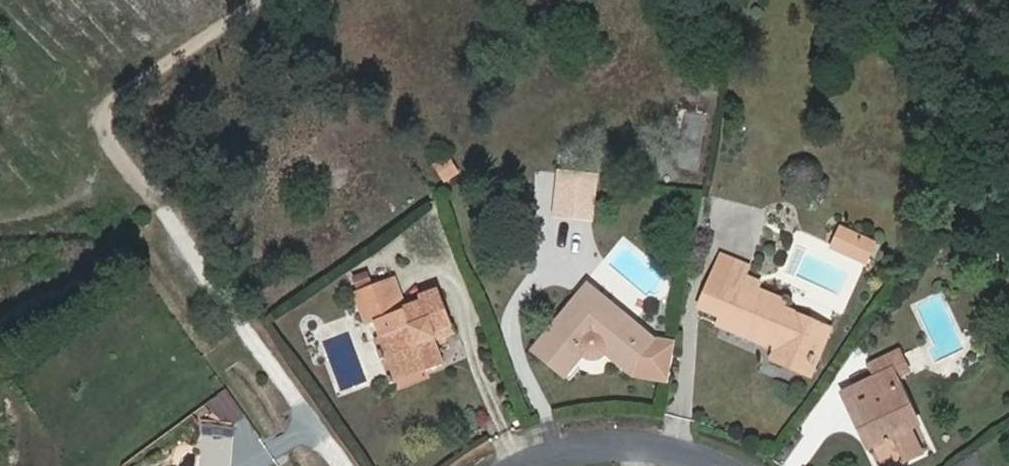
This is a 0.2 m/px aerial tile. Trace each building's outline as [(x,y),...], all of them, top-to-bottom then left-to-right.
[(434,164),(441,181),(458,174),(451,157),(434,164)] [(557,172),(553,212),(588,215),(592,175),(557,172)] [(841,233),(834,251),(839,253),(847,236),(841,233)] [(847,236),(839,253),(866,265),(874,248),(847,236)] [(998,261),(1008,262),(1008,251),(999,250),(998,261)] [(744,266),(720,256),(711,279),(732,289),(738,275),(740,276),(744,266)] [(353,277),(357,288),(373,281),(369,271),(353,277)] [(711,279),(698,307),(717,316),(713,324),(734,332),(736,325),(748,330),(745,337),(761,344),(763,337),(774,342),(771,349),(767,357),(804,372),(824,327),(787,311),(784,317),(774,313),(777,306),(779,300),(753,288),(756,283),(740,276),(738,275),(732,289),(711,279)] [(360,309),(403,292),(397,276),(354,293),(360,309)] [(653,340),(589,286),(535,351),(565,377),(583,355),(588,357),(592,358),(595,359),(604,355),(607,353),(633,375),(668,380),(674,343),(653,340)] [(365,325),(377,321),(409,309),(403,292),(360,309),(365,325)] [(409,309),(377,321),(383,338),(375,341),(385,370),(421,357),(426,371),(444,364),(435,342),(433,335),(452,327),(439,292),(424,297),(426,303),(409,309)] [(777,306),(774,313),(784,317),(787,311),(777,306)] [(736,325),(734,332),(745,337),(748,330),(736,325)] [(455,334),(452,327),(433,335),(435,342),(455,334)] [(763,337),(761,344),(771,349),(774,342),(763,337)] [(869,366),(876,379),(893,370),(897,378),(909,372),(900,352),(869,366)] [(391,385),(426,371),(421,357),(385,370),(391,385)] [(859,431),(868,427),(878,446),(887,465),(898,465),(922,455),(910,431),(901,411),(910,407),(897,378),(893,370),(876,379),(843,394),(859,431)] [(920,426),(910,407),(901,411),(910,431),(920,426)] [(232,427),(203,426),(201,458),(230,459),(232,427)] [(868,427),(859,431),(868,450),(878,446),(868,427)]
